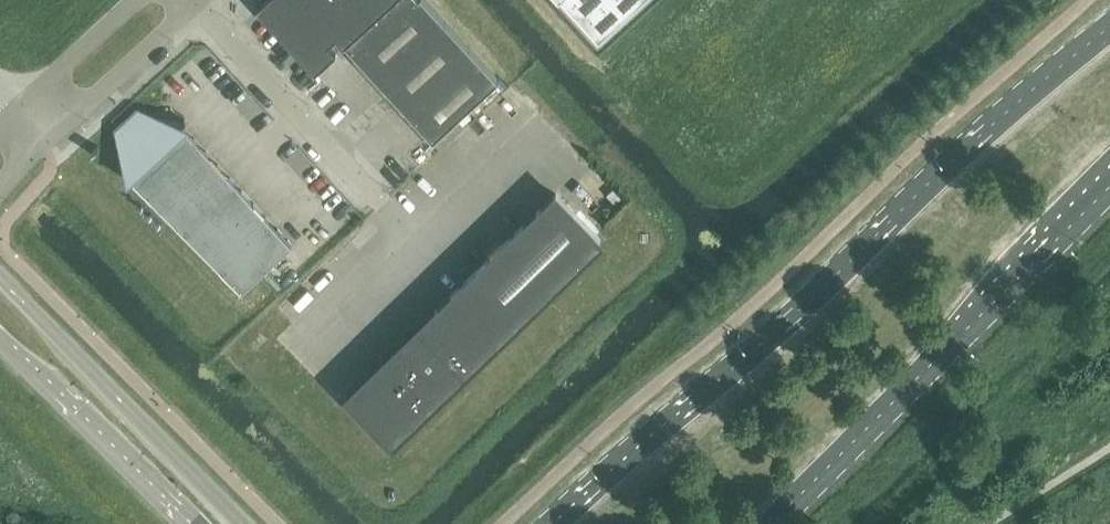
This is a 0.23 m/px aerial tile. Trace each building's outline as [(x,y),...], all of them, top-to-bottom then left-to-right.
[(427,131),(433,138),(498,78),(426,0),(290,0),(315,28),(314,29),(326,42),(336,33),(355,54),(427,131)] [(598,36),(638,0),(565,0),(598,36)] [(241,290),(291,244),(182,125),(181,125),(139,117),(137,116),(122,129),(124,131),(127,174),(128,175),(241,290)] [(555,194),(434,311),(437,314),(351,397),(391,438),(460,372),(463,375),(601,241),(555,194)]
